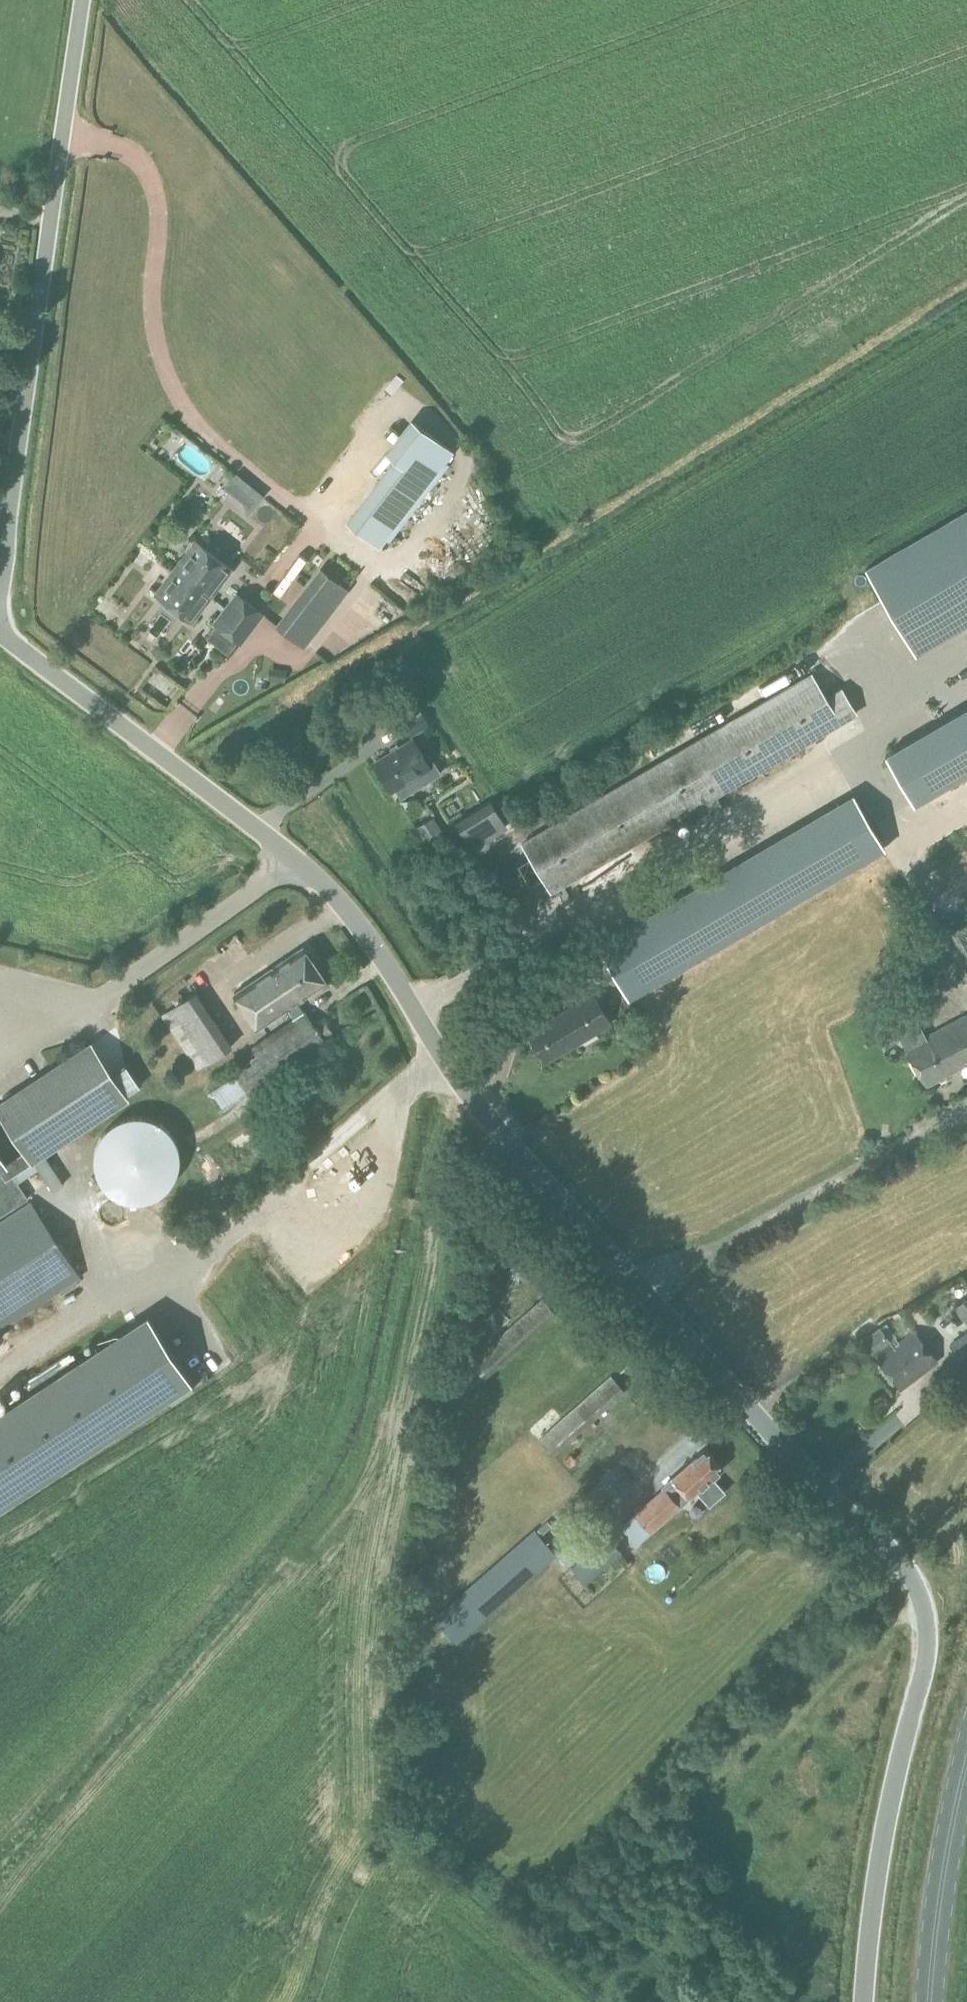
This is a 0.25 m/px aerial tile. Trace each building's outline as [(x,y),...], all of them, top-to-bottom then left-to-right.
[(393,457),(346,522),(378,545),(449,448),(411,420),(387,453),(393,457)] [(866,565),(917,653),(966,624),(966,506),(866,565)] [(196,542),(156,593),(191,620),(231,569),(196,542)] [(431,566),(445,570),(450,547),(436,544),(431,566)] [(127,558),(139,566),(146,555),(135,547),(127,558)] [(321,570),(278,626),(304,645),(347,590),(321,570)] [(237,594),(215,623),(240,642),(262,613),(237,594)] [(717,797),(825,731),(857,711),(843,688),(827,697),(813,673),(526,849),(555,896),(688,814),(695,826),(724,809),(717,797)] [(884,754),(912,803),(966,772),(966,706),(884,754)] [(421,711),(402,723),(410,736),(430,724),(421,711)] [(392,790),(395,788),(401,797),(425,782),(420,773),(430,767),(413,739),(375,762),(392,790)] [(886,848),(853,794),(599,947),(632,1001),(886,848)] [(473,851),(510,828),(493,801),(456,824),(473,851)] [(713,855),(728,845),(723,837),(708,847),(713,855)] [(941,935),(966,984),(966,921),(941,935)] [(287,1008),(294,1018),(304,1011),(297,1001),(327,981),(304,947),(235,993),(258,1027),(287,1008)] [(196,991),(161,1015),(198,1070),(232,1046),(196,991)] [(610,1023),(593,994),(528,1032),(546,1061),(610,1023)] [(325,1040),(316,1026),(305,1010),(304,1011),(294,1018),(252,1046),(256,1054),(245,1061),(248,1066),(236,1073),(236,1074),(249,1094),(252,1098),(330,1046),(325,1040)] [(900,1036),(906,1047),(927,1086),(966,1063),(966,1017),(966,1014),(925,1036),(919,1025),(900,1036)] [(0,1104),(0,1112),(26,1151),(7,1164),(8,1165),(7,1165),(12,1174),(128,1098),(92,1044),(0,1104)] [(224,1074),(202,1092),(217,1110),(239,1092),(224,1074)] [(98,1217),(179,1184),(151,1113),(69,1146),(98,1217)] [(28,1198),(12,1174),(7,1165),(8,1165),(7,1164),(0,1153),(0,1217),(28,1198)] [(0,1221),(0,1330),(80,1278),(31,1201),(0,1221)] [(542,1297),(469,1362),(485,1379),(557,1315),(542,1297)] [(957,1306),(954,1308),(966,1324),(966,1298),(957,1306)] [(195,1387),(148,1317),(0,1414),(0,1506),(167,1396),(171,1403),(195,1387)] [(890,1341),(880,1328),(864,1340),(873,1352),(874,1351),(879,1358),(878,1359),(900,1389),(936,1362),(914,1332),(894,1347),(890,1341)] [(951,1344),(966,1365),(966,1332),(951,1344)] [(10,1387),(25,1375),(19,1367),(4,1379),(10,1387)] [(625,1392),(611,1375),(539,1439),(554,1456),(625,1392)] [(722,1468),(705,1449),(677,1474),(685,1482),(680,1486),(689,1497),(694,1493),(722,1468)] [(664,1487),(621,1526),(639,1544),(651,1533),(652,1534),(681,1506),(664,1487)] [(557,1555),(534,1528),(433,1617),(457,1643),(557,1555)] [(607,1535),(571,1567),(586,1585),(622,1552),(607,1535)]
